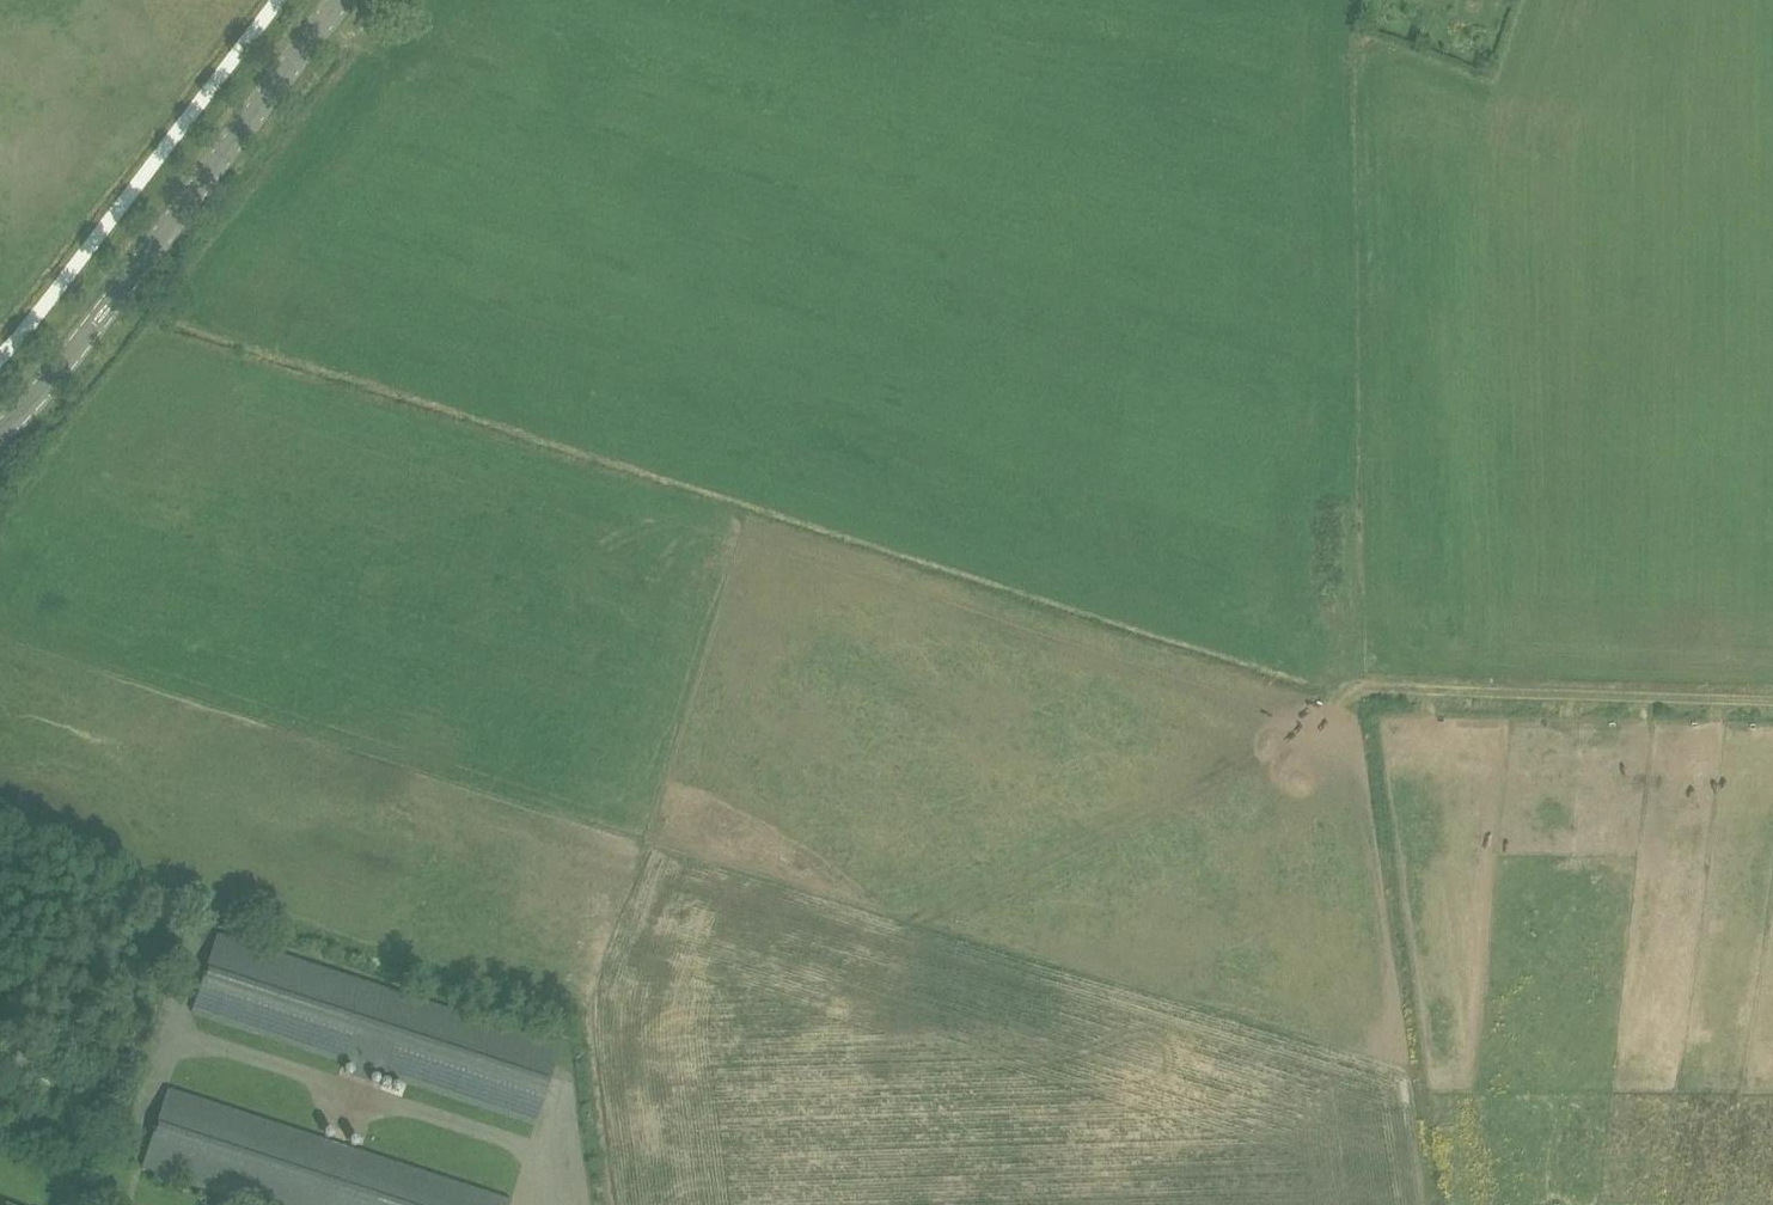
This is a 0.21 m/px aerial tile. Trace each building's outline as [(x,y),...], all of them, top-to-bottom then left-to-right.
[(536,1123),(560,1048),(218,936),(194,1011),(536,1123)] [(511,1202),(168,1093),(144,1168),(259,1204),(510,1204),(511,1202)]
